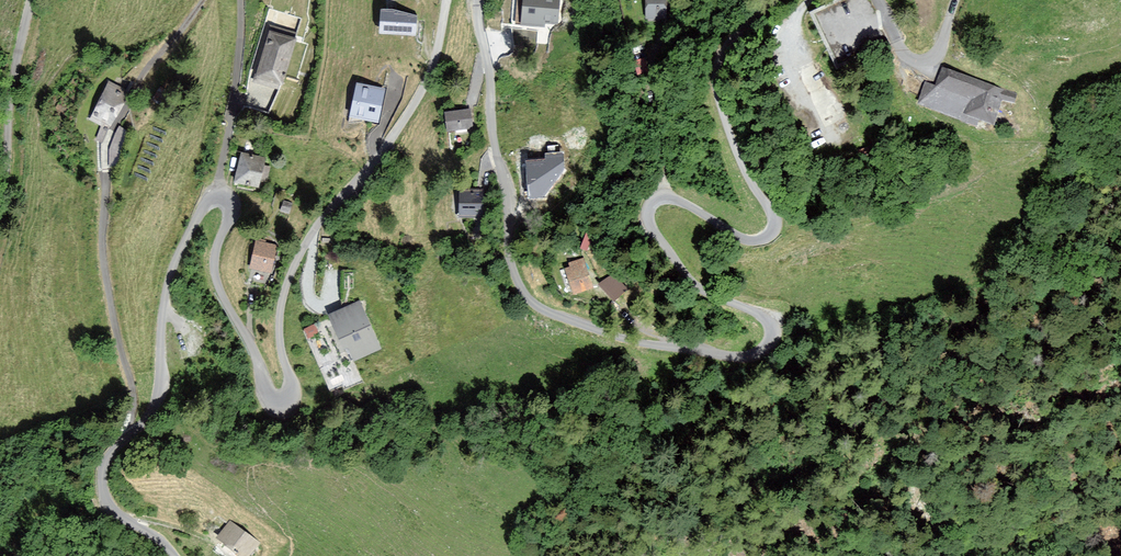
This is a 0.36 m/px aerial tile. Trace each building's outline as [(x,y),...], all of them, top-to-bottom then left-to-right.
[(521,25),(545,27),(546,24),(560,25),(562,0),(523,0),(521,25)] [(645,19),(667,19),(667,0),(645,0),(645,19)] [(808,12),(824,45),(835,69),(904,37),(886,0),(833,0),(808,12)] [(379,32),(416,34),(417,16),(392,9),(380,9),(379,32)] [(270,32),(257,76),(282,84),(295,40),(270,32)] [(1012,99),(1014,95),(1001,91),(1002,87),(941,67),(935,84),(926,80),(918,103),(975,122),(977,115),(991,120),(1000,95),(1012,99)] [(107,81),(87,119),(101,127),(103,121),(109,124),(126,92),(107,81)] [(386,89),(356,83),(349,117),(379,123),(386,89)] [(471,108),(444,112),(447,132),(473,128),(471,108)] [(241,151),(233,184),(258,190),(260,180),(266,181),(269,169),(262,167),(265,157),(241,151)] [(543,196),(563,168),(562,153),(547,154),(547,160),(526,162),(529,197),(543,196)] [(460,190),(459,215),(485,216),(486,190),(460,190)] [(586,232),(580,248),(587,251),(593,235),(586,232)] [(257,239),(251,268),(272,272),(278,243),(257,239)] [(573,295),(594,288),(584,258),(568,263),(570,267),(564,268),(573,295)] [(612,274),(602,284),(615,298),(625,289),(612,274)] [(360,300),(328,314),(344,348),(348,347),(354,361),(382,348),(360,300)] [(305,335),(317,331),(314,322),(302,326),(305,335)] [(228,519),(215,536),(243,555),(249,555),(259,542),(228,519)]
